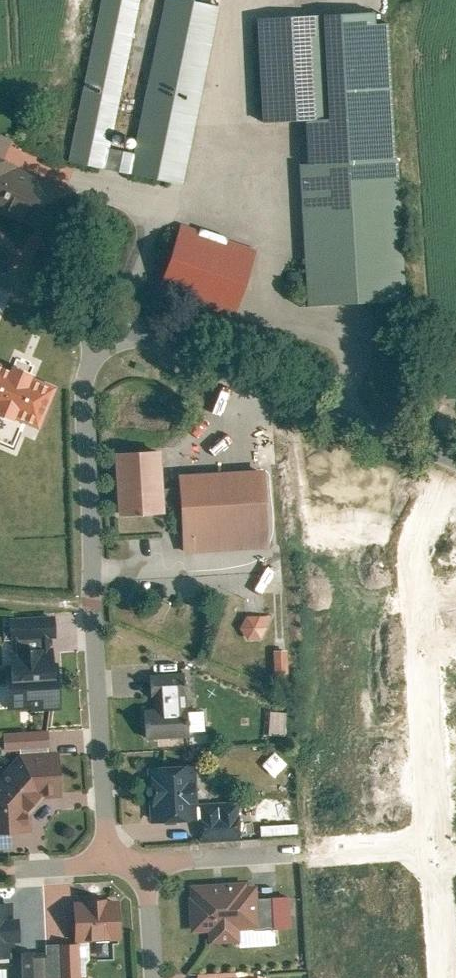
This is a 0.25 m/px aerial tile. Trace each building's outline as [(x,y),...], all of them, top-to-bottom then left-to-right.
[(49,170),(87,178),(91,160),(124,0),(84,0),(49,170)] [(113,165),(146,172),(165,176),(201,0),(148,0),(113,165)] [(370,5),(244,13),(251,113),(277,111),(290,303),(389,296),(370,5)] [(91,160),(87,178),(142,190),(146,172),(113,165),(91,160)] [(28,221),(44,181),(0,164),(0,210),(28,221)] [(240,242),(164,216),(140,285),(216,311),(240,242)] [(0,363),(0,415),(37,431),(56,386),(0,363)] [(263,473),(179,478),(180,491),(162,492),(160,455),(113,458),(117,521),(164,518),(164,509),(179,508),(182,555),(268,550),(263,473)] [(258,619),(246,620),(239,631),(246,643),(259,643),(266,631),(258,619)] [(52,623),(7,625),(10,661),(2,662),(5,714),(59,711),(56,659),(49,659),(48,641),(53,640),(52,623)] [(273,679),(287,679),(286,654),(273,655),(273,679)] [(142,709),(144,742),(187,740),(184,677),(150,679),(151,709),(142,709)] [(46,734),(1,736),(2,755),(47,753),(46,734)] [(9,834),(29,833),(28,817),(41,801),(57,801),(56,758),(16,760),(0,778),(0,834),(9,834)] [(195,769),(147,771),(149,827),(198,825),(195,769)] [(238,807),(198,809),(200,844),(240,843),(238,807)] [(10,851),(9,834),(0,834),(0,852),(10,851)] [(255,888),(188,892),(191,936),(208,935),(209,946),(239,944),(239,933),(257,932),(255,902),(255,888)] [(255,902),(257,932),(274,931),(272,901),(255,902)] [(119,902),(72,904),(74,946),(121,943),(119,902)] [(11,955),(10,947),(18,947),(17,927),(10,928),(9,906),(0,906),(0,971),(6,970),(6,977),(32,977),(32,961),(31,954),(11,955)] [(45,948),(46,977),(79,977),(78,947),(45,948)] [(32,961),(32,977),(45,977),(44,961),(32,961)]
